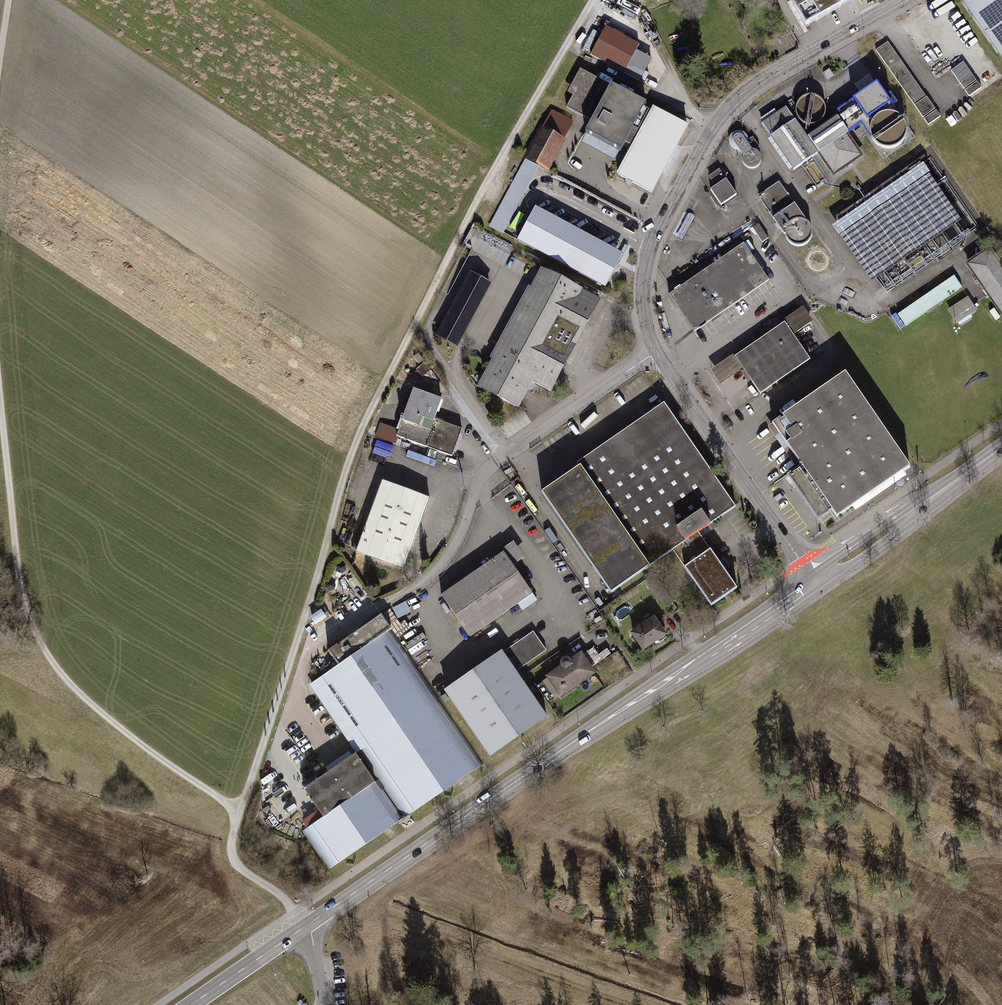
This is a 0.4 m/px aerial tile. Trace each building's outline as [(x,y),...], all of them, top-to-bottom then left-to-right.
[(809,25),(853,0),(794,0),(809,25)] [(963,4),(1001,59),(1001,0),(969,0),(963,4)] [(606,28),(591,56),(638,81),(650,59),(636,52),(639,45),(606,28)] [(876,51),(928,126),(939,118),(887,43),(876,51)] [(951,71),(969,97),(982,89),(963,62),(951,71)] [(593,122),(612,87),(585,73),(567,107),(593,122)] [(585,137),(618,154),(623,145),(633,149),(653,111),(646,108),(647,105),(612,87),(593,122),(585,137)] [(785,106),(761,122),(794,170),(817,154),(831,173),(861,152),(837,117),(807,137),(785,106)] [(687,127),(653,109),(653,111),(633,149),(619,174),(652,192),(687,127)] [(548,170),(573,121),(552,110),(527,159),(539,165),(548,170)] [(739,151),(743,157),(742,162),(745,167),(750,169),(755,169),(759,166),(761,161),(760,156),(757,152),(752,150),(748,144),(748,139),(745,134),(741,132),(735,132),(731,135),(729,140),(730,145),(734,149),(739,151)] [(525,158),(489,226),(503,233),(539,165),(527,159),(525,158)] [(703,179),(720,206),(737,195),(719,168),(703,179)] [(812,229),(779,180),(758,195),(791,244),(794,246),(798,247),(802,246),(806,244),(809,241),(812,238),(812,234),(812,229)] [(535,204),(517,239),(606,287),(625,252),(535,204)] [(694,333),(767,282),(741,245),(668,296),(694,333)] [(991,248),(967,265),(988,296),(1001,316),(1001,265),(991,248)] [(543,266),(475,386),(517,409),(532,383),(551,393),(603,299),(543,266)] [(457,346),(492,283),(471,272),(436,335),(457,346)] [(906,327),(963,288),(955,276),(898,315),(906,327)] [(967,297),(947,312),(957,325),(977,311),(967,297)] [(744,369),(760,393),(810,359),(784,322),(735,355),(744,369)] [(735,355),(711,371),(720,385),(744,369),(735,355)] [(914,470),(847,375),(774,427),(807,472),(792,483),(819,521),(831,512),(839,523),(872,499),(914,470)] [(452,457),(462,430),(437,421),(444,399),(414,388),(399,429),(381,423),(376,438),(395,445),(398,438),(452,457)] [(540,496),(609,594),(671,552),(711,609),(737,591),(697,533),(734,508),(665,409),(540,496)] [(430,499),(381,481),(355,555),(404,572),(430,499)] [(534,597),(502,552),(442,594),(474,640),(534,597)] [(665,631),(652,612),(628,628),(641,647),(665,631)] [(338,666),(312,684),(317,692),(358,752),(320,777),(304,788),(324,817),(303,831),(329,870),(483,764),(382,614),(328,651),(338,666)] [(534,632),(445,693),(490,759),(549,719),(517,672),(547,652),(534,632)] [(593,670),(578,648),(544,672),(559,694),(593,670)]
